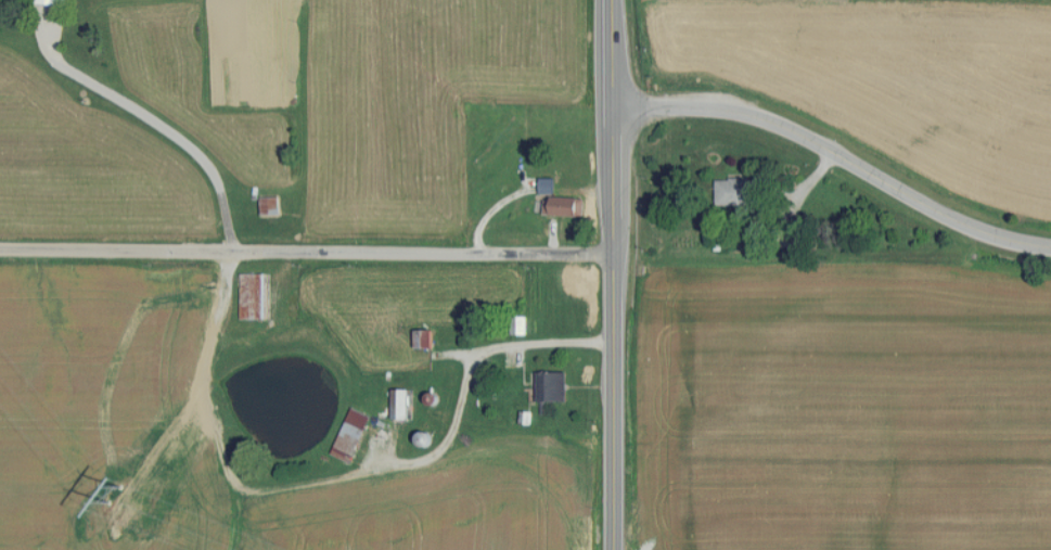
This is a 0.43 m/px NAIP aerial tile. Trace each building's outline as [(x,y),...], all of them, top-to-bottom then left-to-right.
[(714,178),(714,204),(756,205),(756,179),(714,178)] [(279,215),(278,197),(261,197),(261,215),(279,215)] [(585,215),(585,197),(544,197),(544,215),(585,215)] [(240,273),(240,320),(265,320),(265,273),(240,273)] [(525,334),(525,316),(511,316),(511,334),(525,334)] [(415,348),(433,348),(433,330),(415,330),(415,348)] [(566,372),(538,372),(539,401),(566,401),(566,372)] [(409,389),(392,389),(392,419),(409,419),(409,389)] [(353,463),(373,416),(351,407),(331,454),(353,463)]
